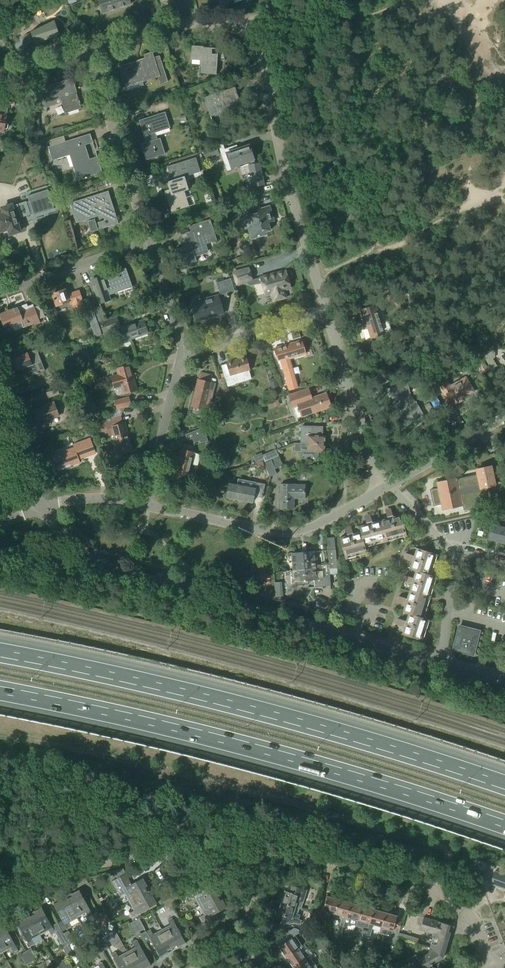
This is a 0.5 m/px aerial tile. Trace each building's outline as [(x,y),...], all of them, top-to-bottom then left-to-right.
[(131,4),(129,0),(98,0),(102,13),(131,4)] [(55,26),(30,34),(34,48),(59,40),(55,26)] [(216,75),(218,55),(211,54),(212,49),(192,48),(192,58),(202,59),(201,74),(216,75)] [(155,67),(151,53),(144,56),(145,59),(119,67),(125,87),(157,76),(160,85),(167,82),(161,65),(155,67)] [(81,109),(79,103),(80,103),(73,79),(41,90),(47,109),(61,104),(65,114),(81,109)] [(171,90),(173,96),(179,94),(177,88),(171,90)] [(235,88),(204,98),(210,117),(240,108),(237,96),(235,88)] [(4,131),(4,130),(5,130),(7,129),(7,125),(7,123),(5,123),(8,104),(12,105),(14,105),(15,99),(13,99),(1,97),(0,100),(0,131),(4,131)] [(157,140),(155,134),(170,129),(165,113),(139,121),(144,137),(145,136),(147,143),(141,145),(146,160),(164,154),(159,139),(157,140)] [(186,115),(179,117),(181,124),(188,122),(186,115)] [(37,139),(43,135),(37,125),(33,127),(33,133),(37,139)] [(89,161),(84,145),(93,142),(90,134),(48,148),(52,161),(69,155),(77,180),(102,172),(97,158),(89,161)] [(42,142),(33,145),(35,152),(44,149),(42,142)] [(223,144),(218,146),(220,152),(223,160),(227,171),(248,164),(249,166),(249,167),(255,165),(249,147),(234,151),(233,147),(225,149),(223,144)] [(216,146),(202,151),(205,157),(219,152),(216,146)] [(169,190),(164,192),(171,212),(189,207),(184,192),(188,190),(184,177),(195,174),(200,172),(195,158),(167,167),(172,181),(166,183),(169,190)] [(251,175),(248,176),(251,187),(264,185),(260,169),(259,164),(255,165),(249,167),(251,175)] [(118,224),(108,192),(69,204),(76,223),(102,215),(104,221),(97,224),(99,230),(118,224)] [(50,194),(11,206),(10,206),(8,205),(4,206),(3,208),(1,209),(3,214),(0,215),(0,232),(8,229),(10,235),(19,232),(16,219),(54,207),(50,194)] [(256,205),(242,209),(245,219),(250,217),(253,228),(248,229),(251,240),(265,236),(264,233),(270,231),(266,218),(272,217),(269,207),(257,211),(256,205)] [(195,256),(208,252),(204,241),(215,238),(216,241),(217,241),(210,220),(189,226),(191,233),(187,234),(190,245),(175,250),(180,266),(196,260),(195,256)] [(236,284),(251,280),(248,268),(233,272),(236,284)] [(132,287),(126,269),(111,274),(110,272),(100,275),(100,278),(91,281),(99,305),(111,300),(108,291),(116,288),(118,292),(132,287)] [(285,298),(283,290),(289,288),(287,280),(289,280),(290,279),(291,278),(291,277),(291,276),(292,275),(291,275),(291,274),(291,273),(290,272),(288,271),(287,271),(286,271),(285,271),(260,277),(264,295),(271,293),(273,301),(285,298)] [(227,296),(226,294),(228,293),(234,291),(231,279),(224,281),(216,283),(220,296),(224,295),(224,297),(227,296)] [(67,295),(65,289),(52,294),(56,307),(72,301),(76,313),(85,310),(82,301),(83,301),(79,291),(67,295)] [(197,321),(223,313),(218,295),(192,303),(197,321)] [(414,295),(402,300),(405,308),(417,304),(414,295)] [(13,331),(33,324),(34,326),(40,323),(33,305),(28,307),(27,304),(18,308),(18,307),(18,308),(0,314),(0,317),(7,334),(14,332),(13,331)] [(54,317),(59,313),(52,306),(48,311),(54,317)] [(99,323),(106,320),(101,307),(94,309),(99,323)] [(375,307),(359,312),(364,329),(368,328),(371,338),(384,334),(391,332),(388,323),(381,325),(375,307)] [(93,309),(85,312),(94,336),(101,333),(93,309)] [(103,334),(121,327),(117,317),(99,324),(103,334)] [(124,344),(131,342),(131,340),(148,334),(144,321),(119,330),(124,344)] [(50,346),(57,343),(54,335),(47,338),(50,346)] [(297,388),(289,360),(305,355),(301,341),(274,349),(277,361),(278,361),(278,364),(281,363),(289,391),(297,388)] [(29,366),(33,375),(37,374),(39,373),(45,371),(38,355),(37,355),(35,351),(37,350),(13,359),(17,371),(29,366)] [(225,387),(250,380),(248,372),(249,371),(245,358),(225,363),(226,365),(220,366),(225,387)] [(492,360),(487,363),(491,371),(497,367),(492,360)] [(137,390),(132,371),(131,365),(117,369),(119,375),(112,376),(115,388),(122,386),(124,394),(137,390)] [(54,384),(71,378),(68,370),(51,376),(54,384)] [(207,411),(214,384),(209,383),(211,375),(200,373),(198,380),(197,380),(190,407),(207,411)] [(451,387),(446,378),(437,384),(445,398),(450,408),(469,396),(468,395),(473,392),(465,379),(451,387)] [(390,388),(392,397),(399,396),(405,407),(398,412),(407,427),(424,417),(416,402),(415,402),(410,393),(408,384),(390,388)] [(311,399),(308,389),(289,396),(293,407),(298,405),(302,417),(330,407),(328,401),(329,400),(328,395),(326,396),(326,394),(311,399)] [(117,410),(132,406),(129,397),(114,401),(117,410)] [(270,409),(280,405),(278,400),(268,404),(270,409)] [(39,426),(52,421),(51,419),(59,416),(54,402),(45,405),(45,407),(34,411),(39,426)] [(123,424),(121,416),(96,423),(98,431),(107,428),(109,435),(113,434),(118,455),(132,451),(124,423),(123,424)] [(76,431),(85,428),(83,422),(74,425),(76,431)] [(302,427),(301,443),(325,444),(325,436),(321,436),(322,427),(302,427)] [(208,441),(203,428),(185,435),(188,441),(192,439),(194,444),(200,441),(201,444),(208,441)] [(72,465),(80,462),(79,459),(95,453),(90,438),(73,445),(74,447),(50,456),(55,469),(71,463),(72,465)] [(98,443),(97,442),(93,443),(97,453),(101,452),(99,448),(103,446),(102,442),(98,443)] [(325,453),(325,444),(301,443),(301,452),(301,457),(318,457),(318,453),(325,453)] [(175,469),(173,476),(187,479),(189,472),(191,465),(197,466),(200,455),(194,453),(192,453),(193,446),(183,444),(181,450),(180,450),(175,469)] [(265,463),(279,457),(276,451),(262,457),(265,463)] [(275,469),(282,467),(279,459),(271,462),(275,469)] [(258,470),(265,468),(263,462),(257,464),(258,470)] [(269,476),(276,473),(275,469),(271,462),(264,464),(269,476)] [(438,488),(434,491),(436,505),(441,506),(442,510),(473,503),(475,511),(491,508),(492,508),(487,487),(495,485),(491,467),(476,470),(478,476),(467,478),(466,476),(462,477),(461,479),(457,480),(456,478),(436,483),(438,488)] [(262,498),(264,484),(256,483),(255,489),(238,486),(238,485),(228,483),(225,498),(235,500),(235,499),(252,502),(254,494),(256,495),(256,497),(262,498)] [(293,486),(293,485),(280,485),(280,509),(293,509),(293,499),(304,499),(304,486),(293,486)] [(393,517),(391,509),(385,510),(387,519),(379,521),(385,542),(407,536),(401,515),(393,517)] [(372,523),(370,515),(364,516),(366,524),(359,527),(360,533),(364,548),(385,542),(379,521),(372,523)] [(500,544),(504,528),(492,525),(488,540),(500,544)] [(353,535),(351,526),(345,528),(347,536),(340,538),(345,559),(366,554),(364,548),(360,533),(353,535)] [(431,574),(438,553),(417,547),(415,555),(406,553),(404,558),(412,561),(410,568),(416,570),(431,574)] [(330,586),(329,569),(337,569),(335,550),(327,551),(328,565),(320,565),(321,574),(322,574),(322,581),(321,582),(321,587),(330,586)] [(293,571),(315,569),(313,552),(292,554),(293,571)] [(315,575),(315,569),(293,571),(294,585),(303,584),(303,581),(314,580),(314,588),(321,587),(321,582),(322,581),(322,574),(321,574),(315,575)] [(431,597),(437,576),(431,574),(416,570),(414,577),(405,575),(404,581),(412,583),(409,591),(431,597)] [(424,618),(431,597),(409,591),(407,598),(399,595),(397,601),(405,604),(403,611),(409,613),(424,618)] [(423,640),(429,619),(424,618),(409,613),(407,621),(398,618),(396,624),(405,627),(403,634),(423,640)] [(472,654),(478,632),(459,627),(453,649),(472,654)] [(495,872),(490,884),(504,890),(504,876),(495,872)] [(131,885),(125,874),(111,881),(119,896),(124,893),(129,902),(149,890),(142,878),(131,885)] [(199,906),(219,894),(212,882),(187,896),(189,900),(195,897),(199,906)] [(303,903),(307,890),(292,886),(290,892),(284,891),(281,902),(295,907),(297,901),(303,903)] [(92,915),(79,890),(66,897),(77,917),(85,912),(88,917),(92,915)] [(131,918),(156,904),(149,890),(129,902),(134,910),(129,913),(131,918)] [(171,905),(182,899),(178,893),(168,899),(171,905)] [(204,926),(218,919),(215,913),(226,907),(219,894),(199,906),(204,914),(199,917),(204,926)] [(335,913),(339,899),(327,896),(324,907),(318,906),(314,920),(320,922),(324,910),(335,913)] [(67,929),(71,927),(68,921),(77,917),(66,897),(53,904),(67,929)] [(168,912),(174,909),(171,905),(168,899),(163,902),(168,912)] [(344,927),(351,902),(339,899),(335,913),(343,916),(343,918),(342,918),(340,926),(344,927)] [(301,928),(303,921),(296,919),(298,915),(293,913),(295,907),(281,902),(277,914),(288,917),(286,923),(301,928)] [(356,927),(358,920),(362,906),(351,902),(344,927),(348,928),(348,926),(350,927),(352,925),(356,927)] [(315,912),(317,906),(309,903),(307,910),(315,912)] [(367,934),(374,909),(362,906),(358,920),(366,922),(366,924),(365,924),(363,933),(366,934),(367,934)] [(55,933),(41,908),(28,915),(40,935),(48,930),(51,935),(55,933)] [(381,927),(385,912),(374,909),(367,934),(366,934),(365,937),(369,938),(369,939),(373,927),(372,926),(373,924),(381,927)] [(105,925),(110,922),(104,911),(99,914),(105,925)] [(394,928),(397,916),(385,912),(381,927),(379,934),(390,937),(389,941),(395,943),(400,929),(394,928)] [(92,944),(97,941),(103,938),(110,934),(105,925),(99,914),(94,917),(102,932),(89,939),(92,944)] [(30,947),(34,944),(31,940),(40,935),(28,915),(16,922),(30,947)] [(140,931),(144,929),(138,918),(134,921),(140,931)] [(173,950),(186,943),(172,918),(167,920),(170,926),(162,930),(173,950)] [(448,941),(451,933),(453,926),(423,918),(420,930),(434,934),(430,948),(444,952),(447,941),(448,941)] [(134,921),(128,924),(133,935),(140,931),(134,921)] [(4,925),(0,928),(0,948),(2,952),(11,948),(14,953),(18,951),(4,925)] [(281,954),(284,958),(298,949),(302,946),(295,935),(300,932),(298,930),(294,928),(283,936),(287,941),(278,947),(282,953),(281,954)] [(153,935),(150,930),(146,932),(160,957),(173,950),(162,930),(153,935)] [(69,944),(74,941),(68,931),(63,934),(69,944)] [(195,933),(190,936),(194,943),(199,940),(195,933)] [(63,947),(69,944),(63,934),(57,937),(63,947)] [(103,951),(108,948),(103,938),(97,941),(103,951)] [(151,965),(137,940),(132,942),(135,948),(127,952),(136,967),(146,967),(151,965)] [(98,954),(103,951),(97,941),(92,944),(98,954)] [(442,958),(444,952),(430,948),(428,954),(418,959),(415,955),(406,960),(410,967),(421,967),(422,967),(433,967),(431,964),(442,958)] [(32,962),(37,959),(31,949),(26,952),(32,962)] [(303,956),(298,949),(284,958),(288,963),(289,963),(293,967),(314,953),(312,950),(303,956)] [(26,965),(32,962),(26,952),(20,955),(26,965)] [(115,952),(112,954),(119,967),(136,967),(127,952),(118,957),(115,952)] [(307,962),(316,956),(314,953),(293,967),(312,967),(307,962)] [(67,958),(61,961),(65,967),(72,967),(67,958)]
